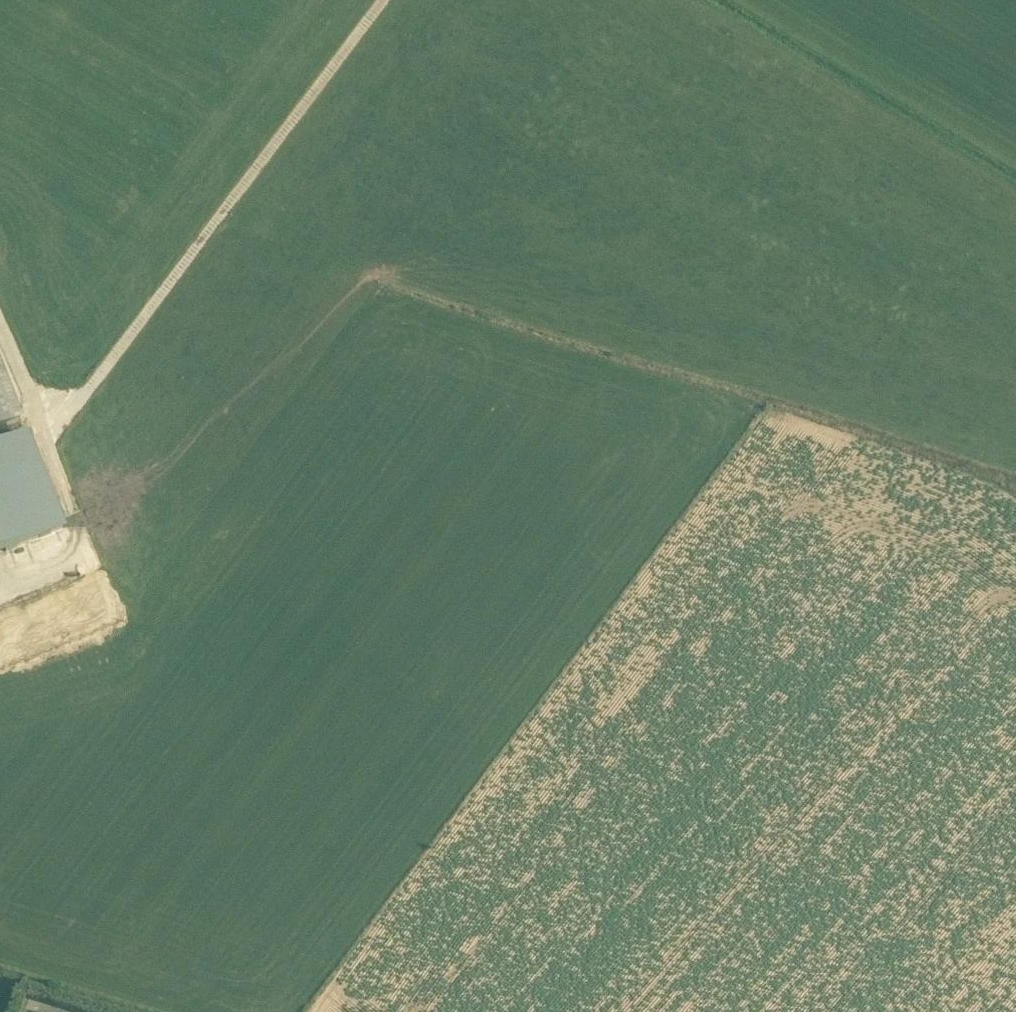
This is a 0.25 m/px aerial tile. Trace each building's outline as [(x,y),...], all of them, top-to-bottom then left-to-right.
[(8,426),(23,421),(0,361),(0,554),(64,529),(26,434),(10,440),(6,428),(8,426)]
